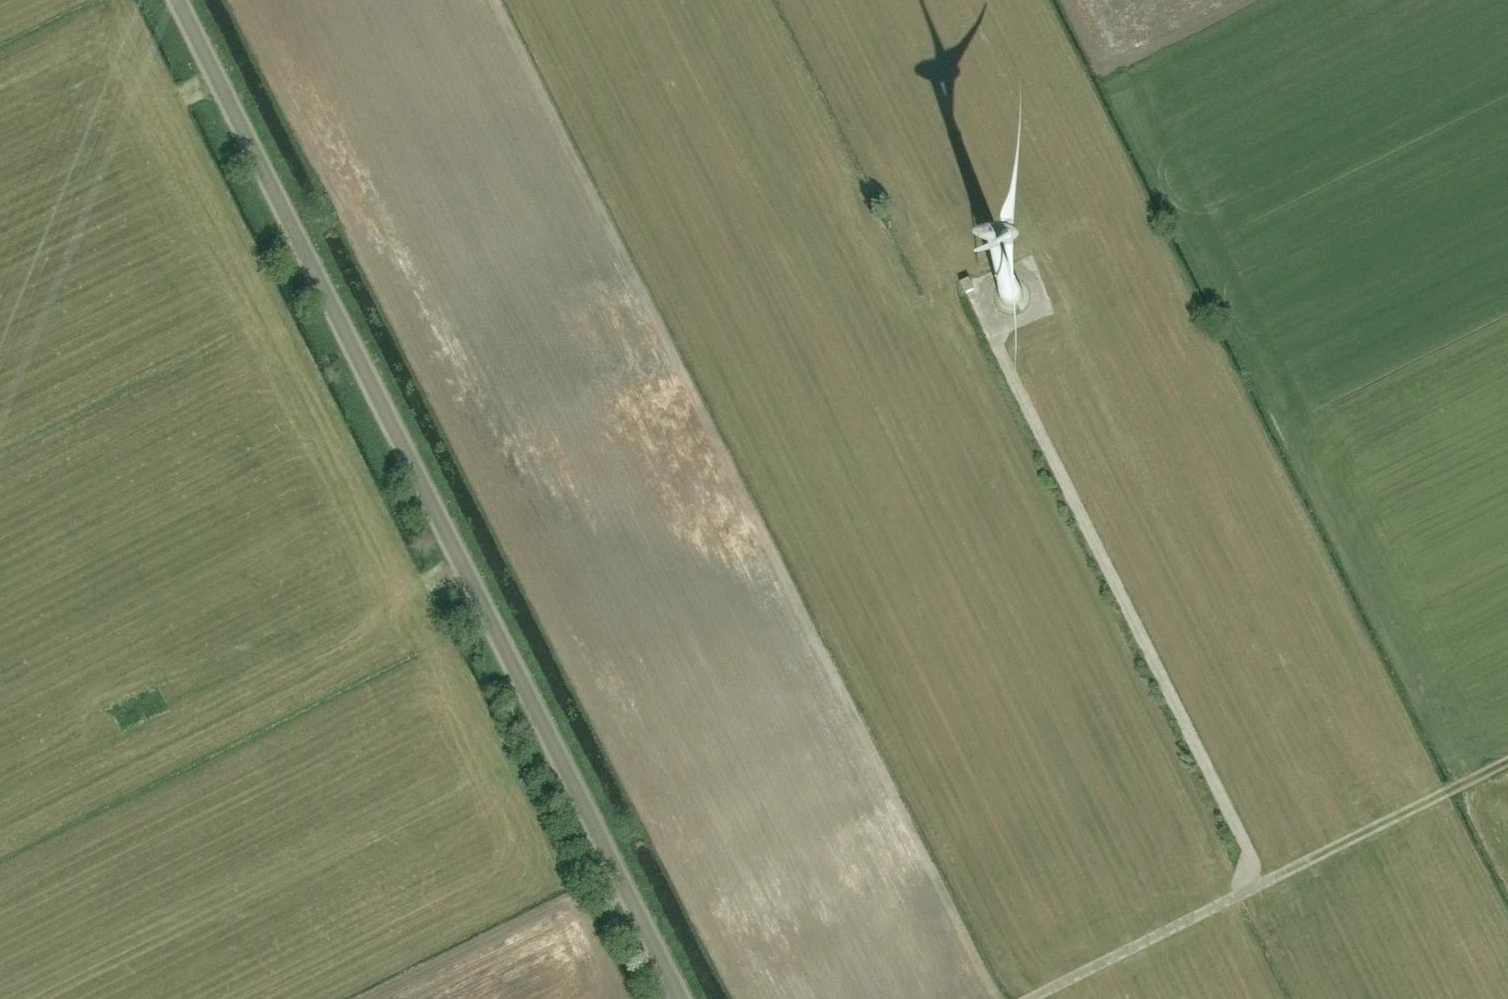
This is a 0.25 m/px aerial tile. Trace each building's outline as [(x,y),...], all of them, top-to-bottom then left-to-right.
[(976,289),(970,278),(961,283),(967,294),(976,289)] [(1000,294),(1000,296),(1000,298),(1001,300),(1001,302),(1002,303),(1004,305),(1005,306),(1007,307),(1009,308),(1010,308),(1012,309),(1014,308),(1016,308),(1018,307),(1020,306),(1021,305),(1023,303),(1024,302),(1024,300),(1025,298),(1025,296),(1025,294),(1024,292),(1024,290),(1023,289),(1021,287),(1020,286),(1018,285),(1016,284),(1014,284),(1012,283),(1010,284),(1009,284),(1007,285),(1005,286),(1004,287),(1002,289),(1001,290),(1001,292),(1000,294)]
